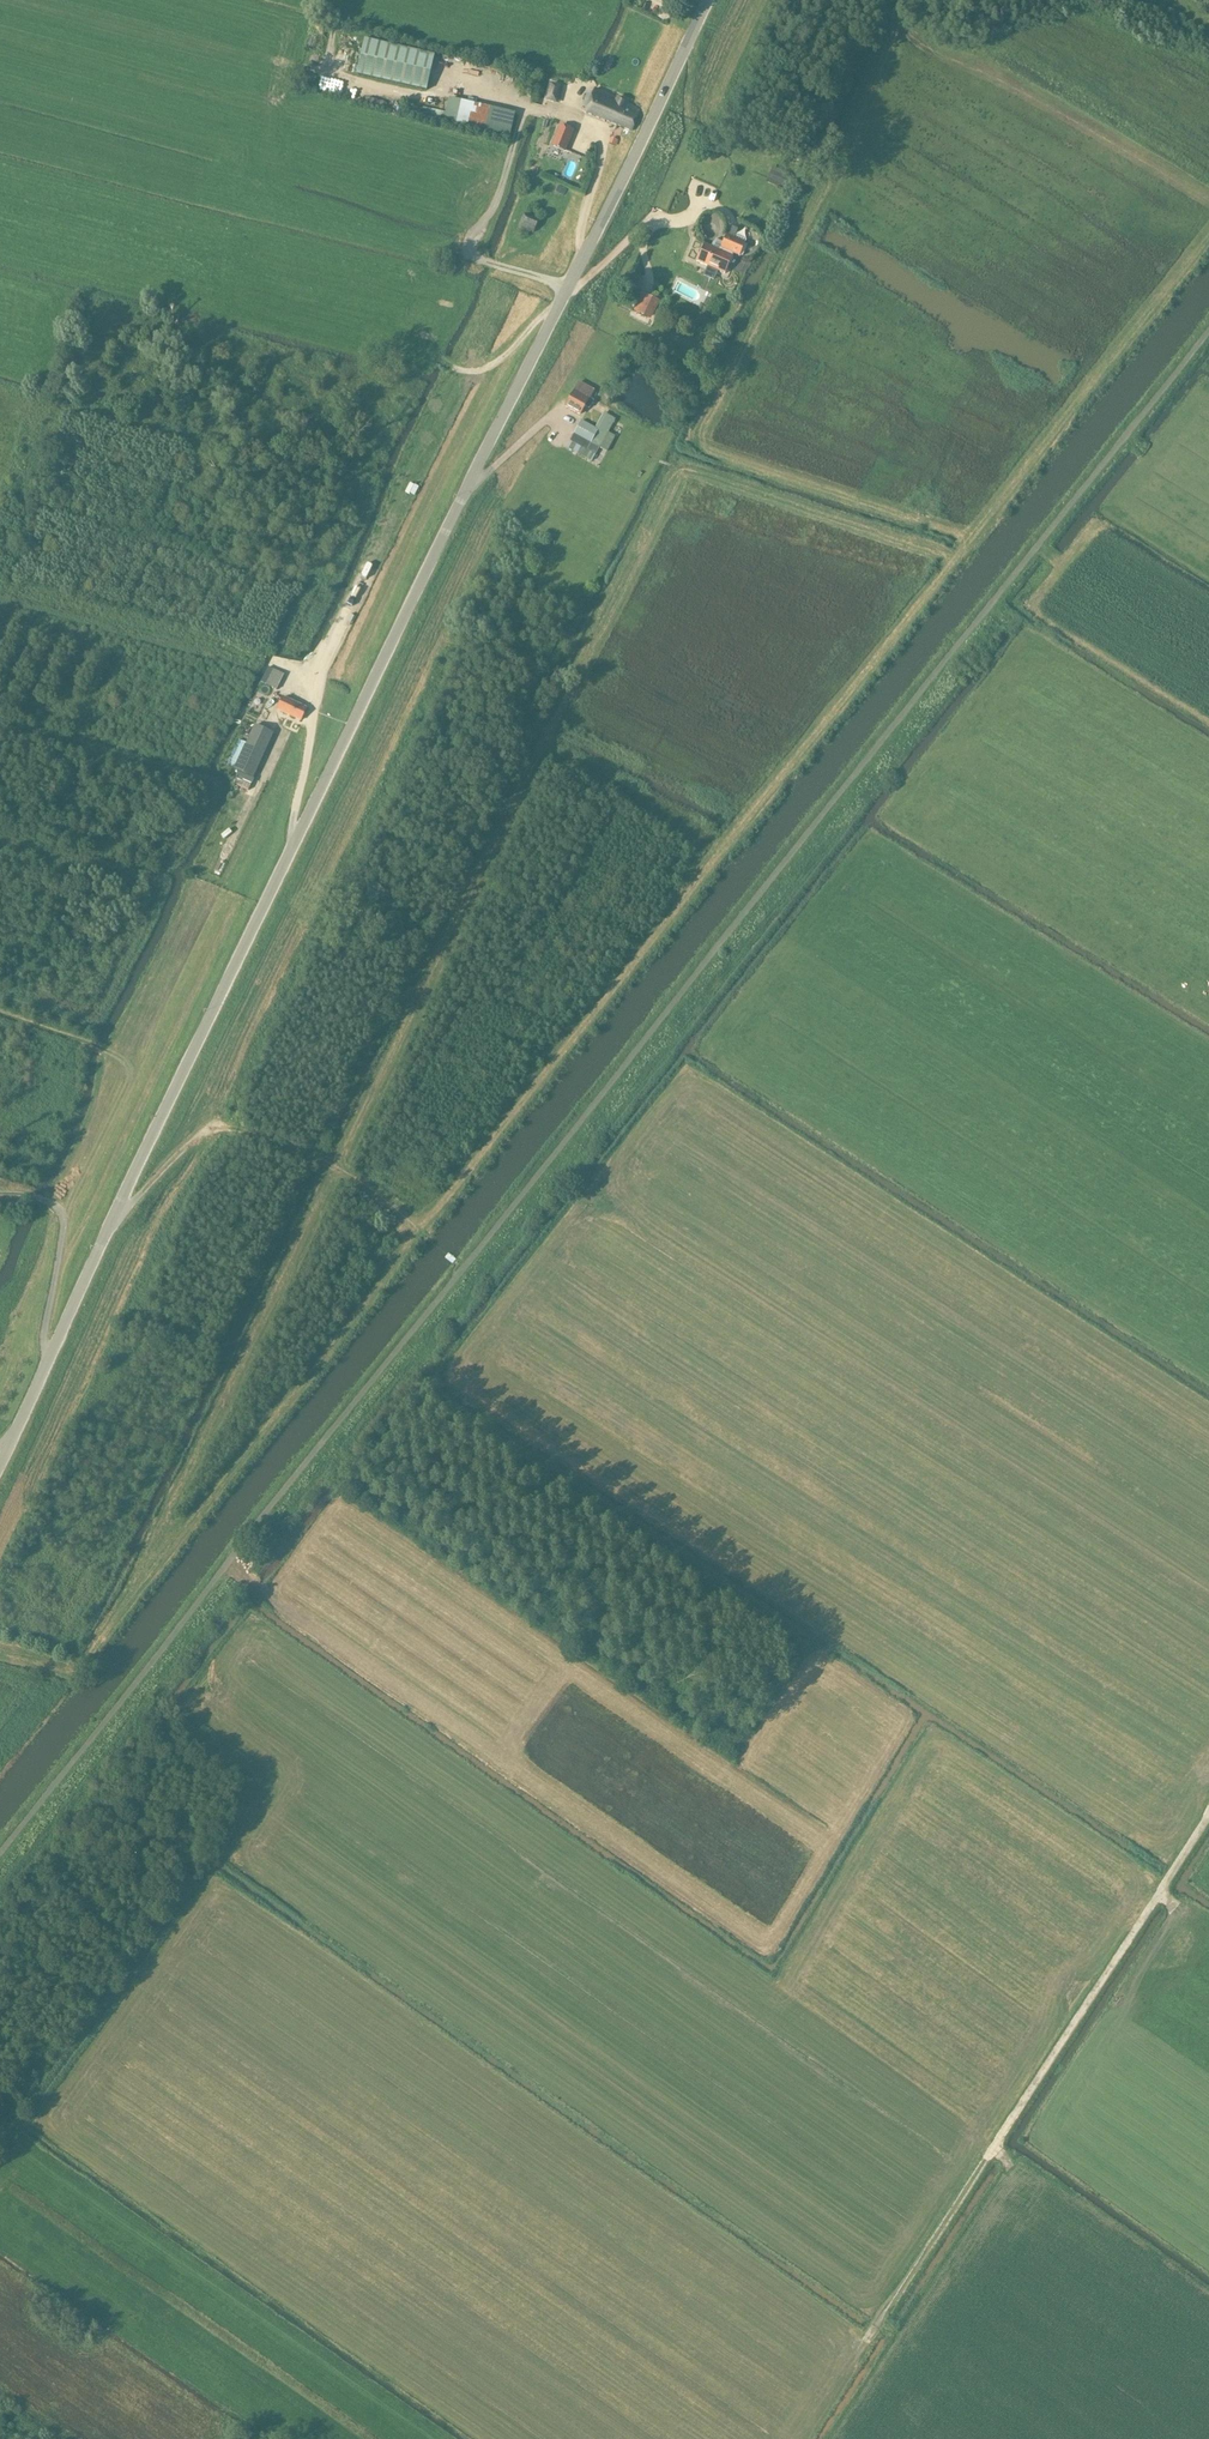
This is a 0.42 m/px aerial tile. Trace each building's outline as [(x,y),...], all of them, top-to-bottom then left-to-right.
[(364,39),(356,74),(427,90),(435,55),(364,39)] [(557,103),(561,87),(552,84),(547,100),(557,103)] [(632,131),(640,110),(628,104),(628,103),(612,95),(611,97),(595,89),(585,113),(632,131)] [(510,136),(515,114),(449,98),(443,120),(510,136)] [(561,126),(553,146),(565,151),(573,131),(561,126)] [(611,138),(609,144),(616,146),(618,141),(611,138)] [(705,153),(715,157),(719,149),(708,144),(705,153)] [(540,222),(524,217),(520,229),(536,234),(540,222)] [(726,235),(723,243),(717,241),(714,248),(705,244),(697,261),(708,266),(703,276),(714,281),(718,271),(725,274),(733,257),(732,256),(733,254),(740,257),(746,243),(726,235)] [(638,299),(623,293),(618,305),(633,312),(638,299)] [(650,319),(660,301),(643,293),(634,311),(650,319)] [(594,391),(579,383),(566,406),(580,414),(585,406),(589,409),(594,400),(590,398),(594,391)] [(600,448),(616,419),(603,412),(595,428),(582,420),(570,442),(595,455),(600,448)] [(284,675),(273,669),(266,685),(277,690),(284,675)] [(301,721),(307,708),(290,700),(283,697),(278,710),(284,713),(301,721)] [(254,777),(273,733),(255,725),(247,744),(240,741),(229,766),(254,777)]
